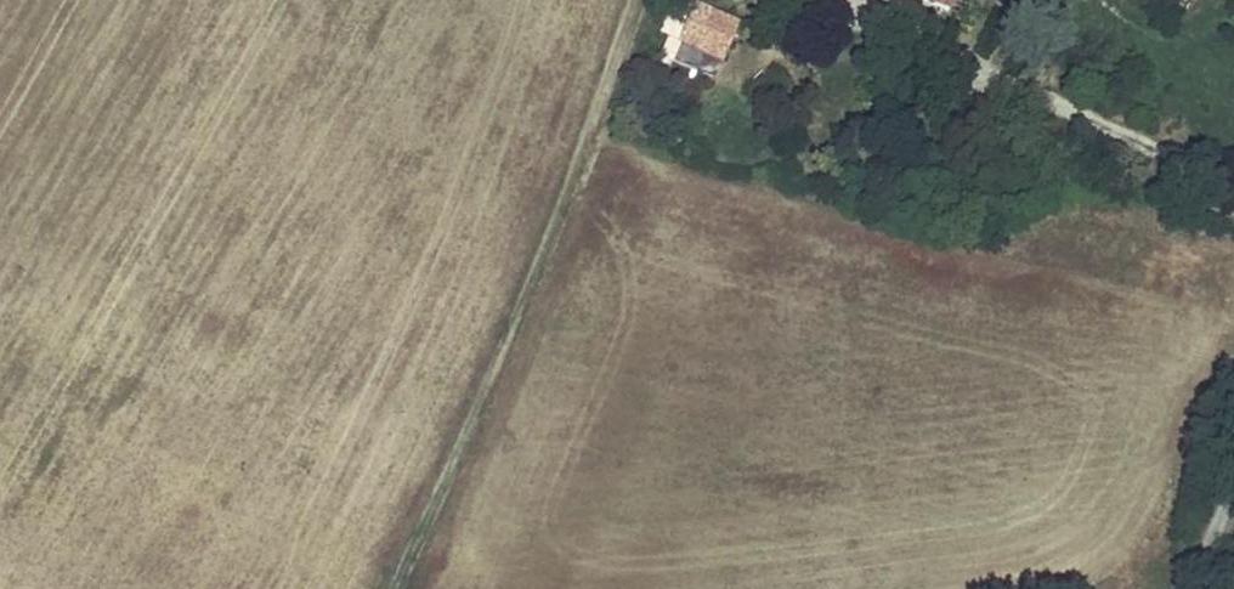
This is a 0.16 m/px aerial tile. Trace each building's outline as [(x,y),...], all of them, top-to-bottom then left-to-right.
[(917,4),(948,17),(955,2),(950,0),(919,0),(917,4)] [(739,26),(676,1),(662,36),(681,44),(673,63),(716,81),(739,26)]
